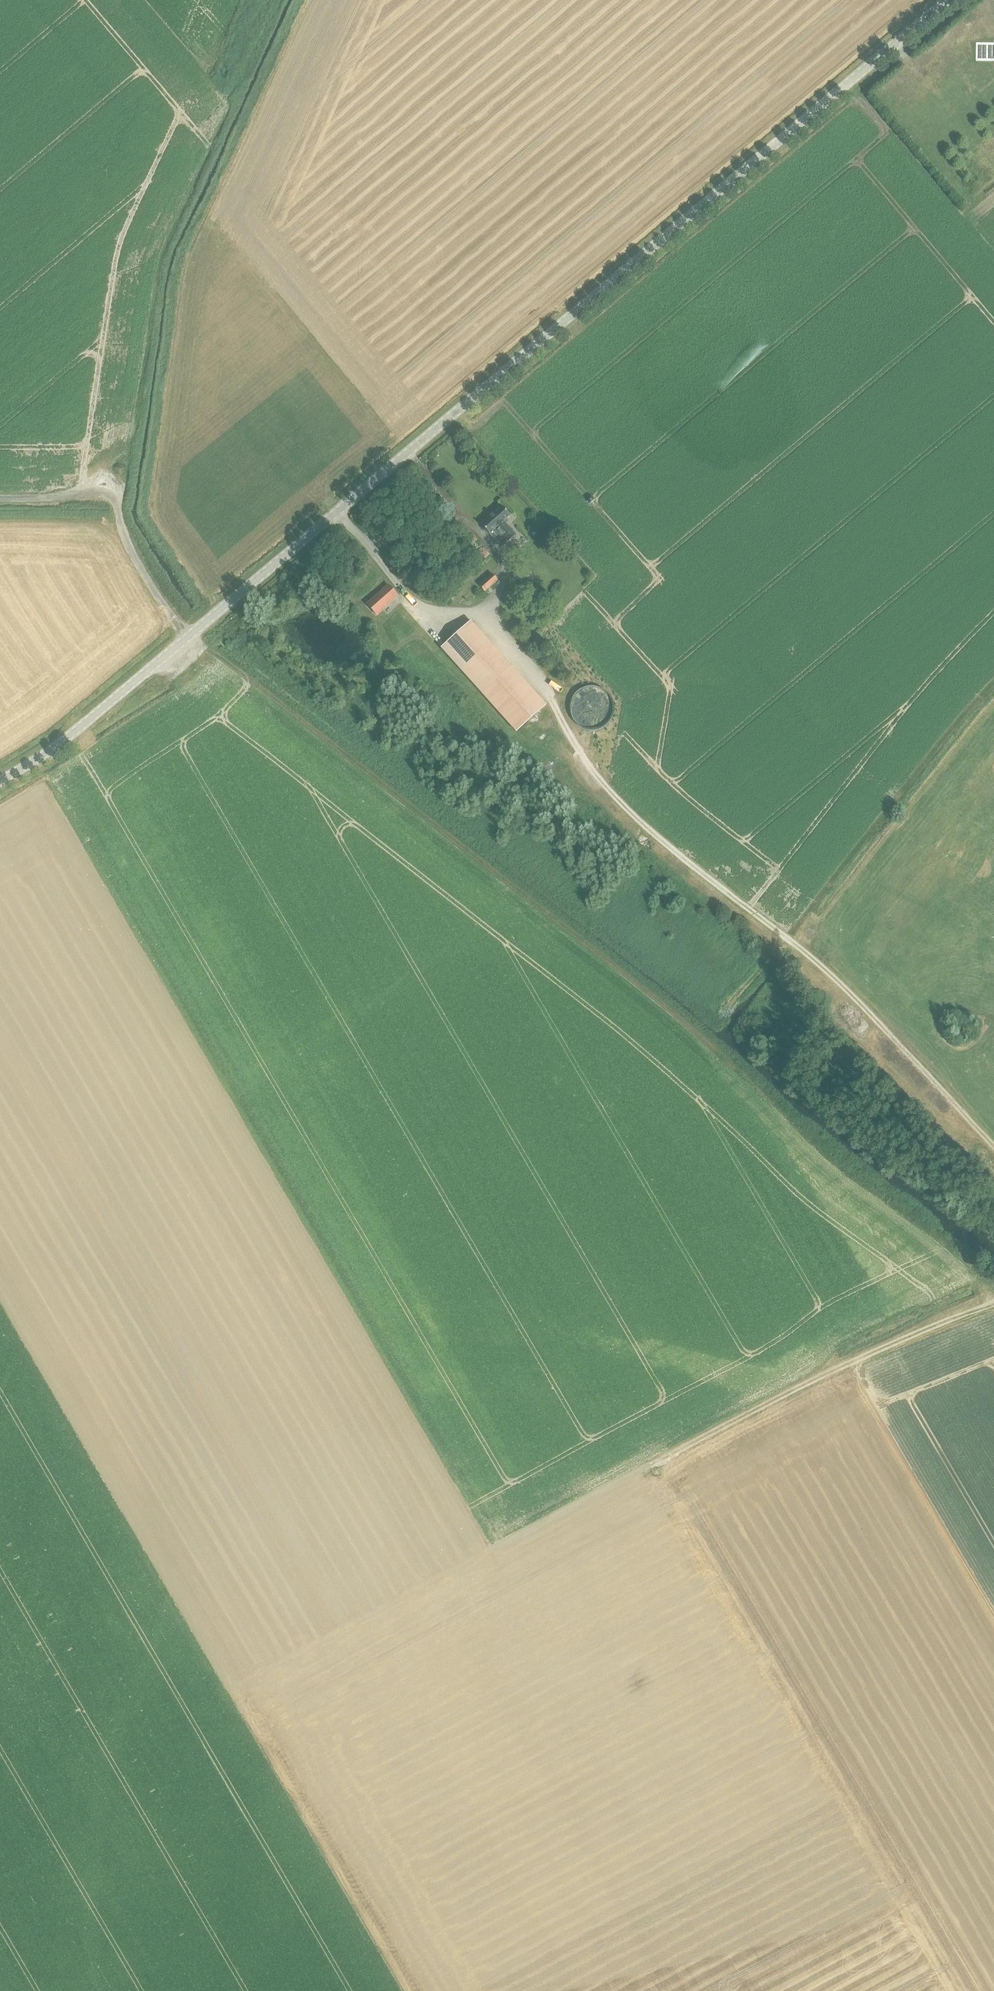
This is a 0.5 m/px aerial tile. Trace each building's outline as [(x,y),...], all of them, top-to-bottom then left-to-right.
[(490,534),(498,544),(505,538),(508,542),(516,536),(506,524),(509,521),(507,519),(510,516),(502,507),(481,525),(490,534)] [(492,574),(479,586),(485,592),(498,580),(492,574)] [(389,585),(367,605),(376,615),(398,596),(389,585)] [(442,649),(515,731),(545,705),(472,623),(442,649)] [(580,727),(587,729),(593,730),(599,729),(605,726),(610,721),(613,716),(614,709),(614,703),(612,697),(608,692),(603,688),(598,686),(592,685),(586,686),(580,689),(575,692),(572,698),(570,704),(570,711),(572,717),(575,723),(580,727)]
